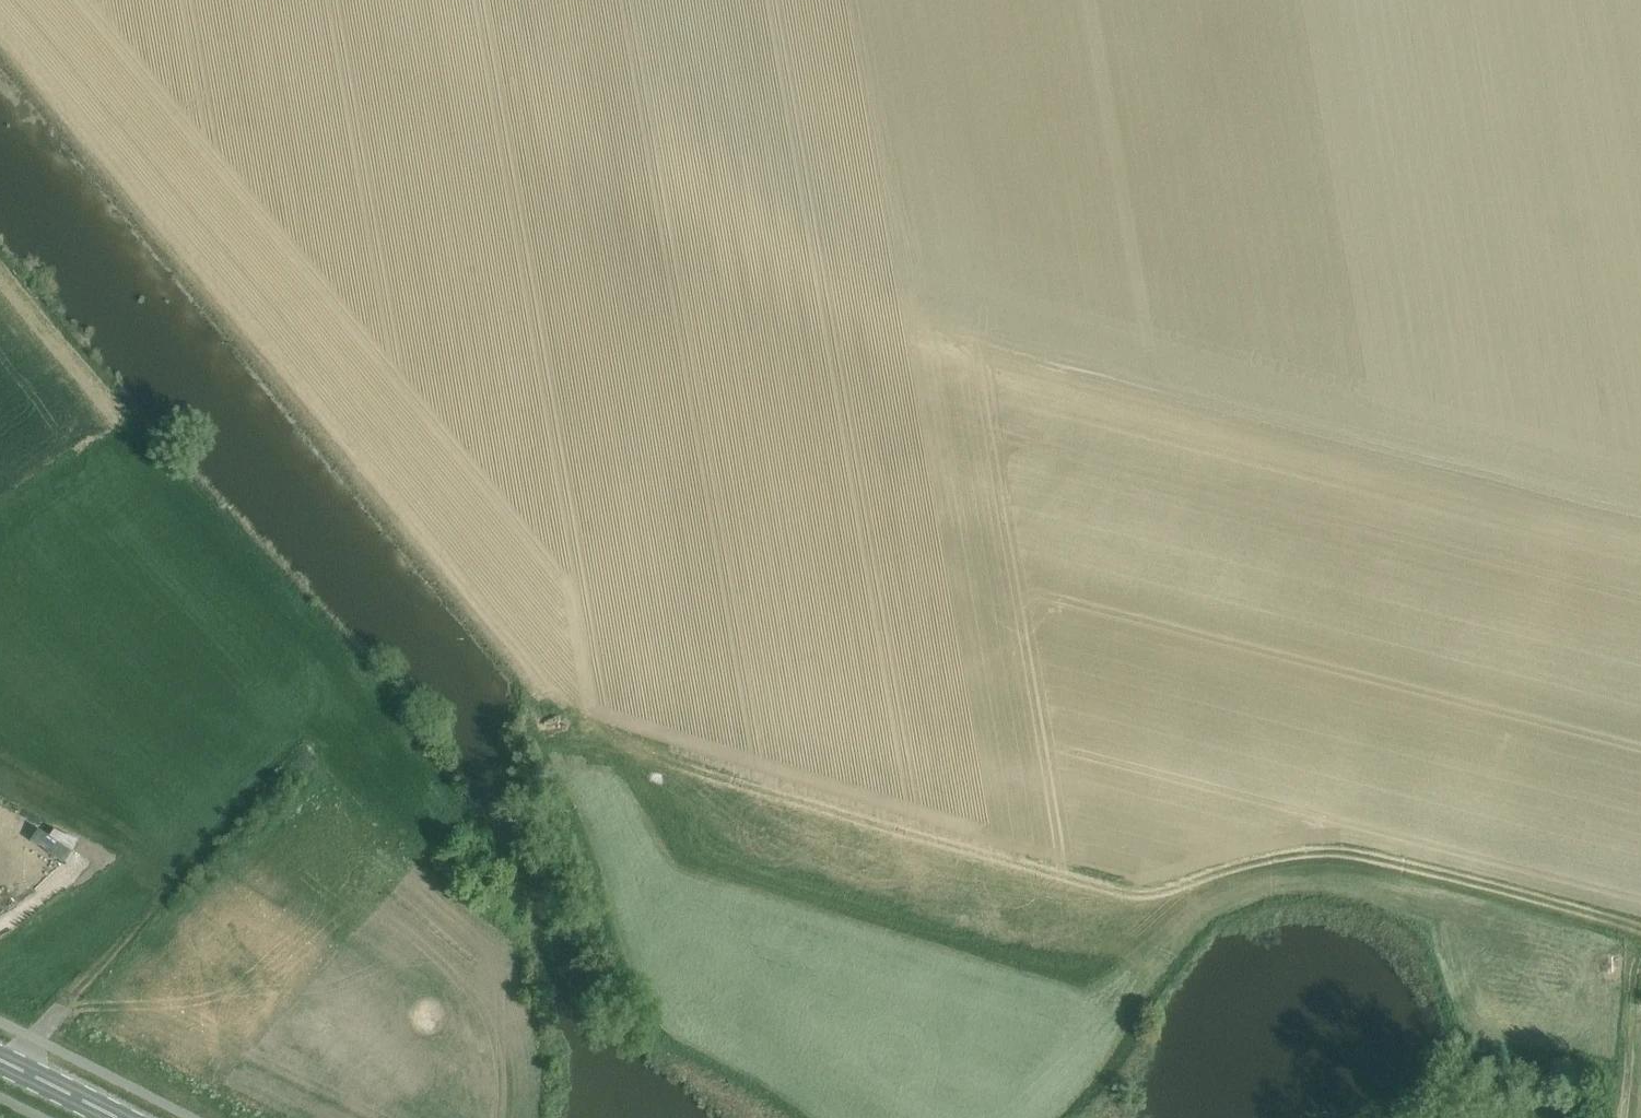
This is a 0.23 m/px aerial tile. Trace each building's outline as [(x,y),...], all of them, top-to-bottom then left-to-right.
[(49,863),(58,850),(38,836),(29,849),(49,863)]
